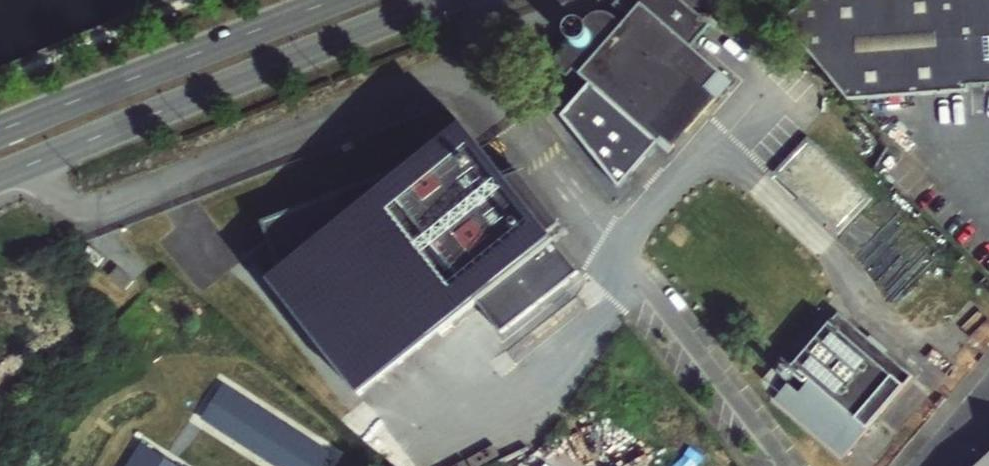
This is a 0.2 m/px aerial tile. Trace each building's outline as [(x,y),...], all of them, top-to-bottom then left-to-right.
[(612,6),(627,19),(622,25),(607,12),(601,10),(595,10),(589,11),(584,15),(558,44),(556,50),(556,57),(557,63),(561,69),(573,79),(579,73),(593,85),(661,146),(668,153),(673,147),(663,138),(706,89),(717,98),(730,82),(690,46),(709,25),(682,0),(617,0),(612,6)] [(849,101),(970,93),(970,88),(988,87),(988,0),(826,0),(783,22),(849,101)] [(661,146),(593,85),(565,118),(622,190),(661,146)] [(663,138),(673,147),(717,98),(706,89),(663,138)] [(261,224),(267,240),(246,257),(357,397),(475,303),(500,333),(577,271),(460,125),(407,166),(341,192),(335,185),(311,204),(261,224)] [(843,234),(877,197),(811,134),(776,171),(843,234)] [(135,298),(143,289),(117,266),(109,276),(135,298)] [(842,308),(795,361),(802,367),(814,377),(804,389),(792,379),(780,393),(848,452),(916,373),(842,308)] [(10,374),(0,362),(0,382),(10,374)] [(802,367),(792,379),(804,389),(814,377),(802,367)] [(223,387),(203,418),(277,465),(323,465),(330,456),(223,387)] [(140,445),(127,465),(174,465),(140,445)] [(979,465),(988,465),(988,456),(979,465)]
